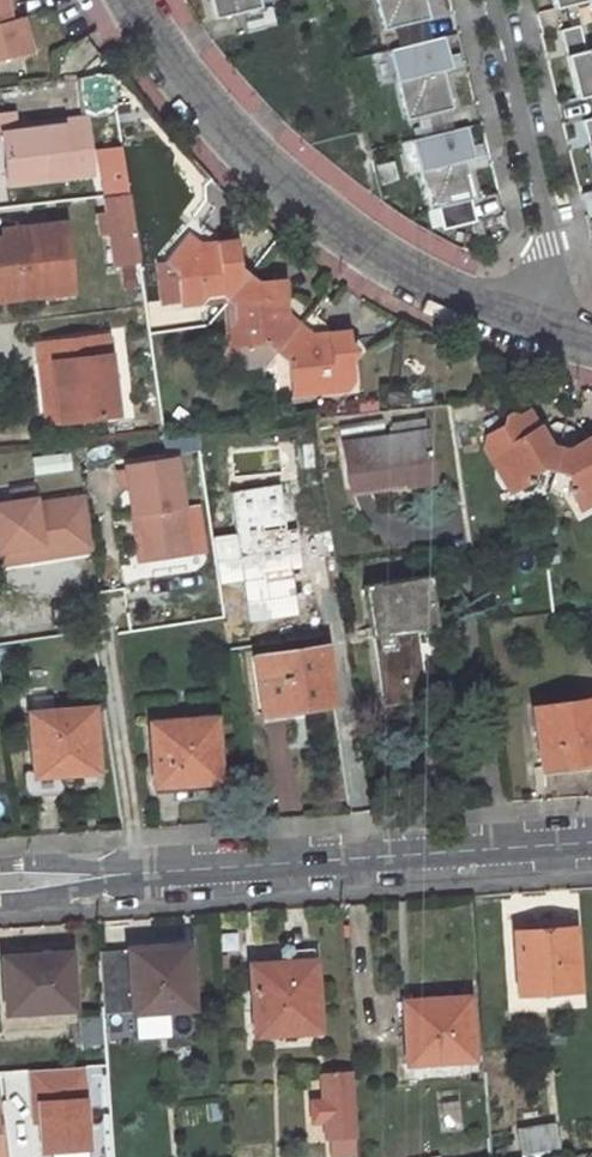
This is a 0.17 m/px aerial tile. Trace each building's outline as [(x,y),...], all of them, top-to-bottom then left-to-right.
[(257,0),(209,0),(214,19),(239,13),(259,8),(257,0)] [(425,0),(376,0),(383,30),(429,19),(425,0)] [(554,9),(564,6),(588,0),(551,0),(554,9)] [(564,6),(569,27),(578,25),(591,21),(591,0),(588,0),(564,6)] [(30,52),(21,17),(9,20),(5,3),(0,4),(0,60),(30,52)] [(268,27),(263,7),(259,8),(239,13),(244,33),(268,27)] [(584,50),(578,25),(569,27),(559,30),(565,55),(584,50)] [(452,109),(443,71),(451,68),(448,55),(443,36),(388,50),(406,120),(452,109)] [(584,50),(565,55),(576,99),(586,96),(591,95),(591,48),(584,50)] [(461,66),(458,53),(448,55),(451,68),(461,66)] [(82,113),(113,109),(109,75),(77,78),(82,113)] [(60,130),(60,136),(85,134),(84,122),(13,127),(12,115),(0,116),(0,135),(60,130)] [(581,120),(588,145),(591,144),(591,118),(581,120)] [(475,199),(465,161),(474,159),(471,145),(466,126),(411,140),(429,210),(475,199)] [(89,176),(85,134),(60,136),(60,130),(0,135),(0,137),(0,140),(4,184),(89,176)] [(483,156),(480,143),(471,145),(474,159),(483,156)] [(111,196),(119,262),(143,260),(134,194),(111,196)] [(37,281),(39,297),(71,293),(64,224),(32,227),(32,236),(0,239),(0,284),(37,281)] [(0,230),(0,239),(32,236),(32,227),(0,230)] [(239,248),(201,252),(201,246),(186,234),(167,258),(178,267),(181,302),(196,300),(203,293),(223,291),(230,296),(232,298),(250,277),(241,269),(239,248)] [(201,252),(239,248),(238,242),(201,246),(201,252)] [(236,347),(271,343),(282,350),(303,326),(290,315),(281,316),(277,279),(254,280),(250,277),(232,298),(237,302),(239,319),(233,325),(236,347)] [(277,279),(281,316),(290,315),(285,278),(277,279)] [(0,284),(0,300),(39,297),(37,281),(0,284)] [(196,300),(230,296),(223,291),(203,293),(196,300)] [(231,300),(233,325),(239,319),(237,302),(232,298),(231,300)] [(354,338),(314,341),(313,335),(303,326),(282,350),(289,355),(294,393),(316,390),(315,384),(359,379),(356,355),(359,350),(356,346),(354,338)] [(314,341),(354,338),(353,331),(313,335),(314,341)] [(51,362),(57,423),(114,416),(105,336),(37,343),(39,363),(51,362)] [(39,363),(45,424),(57,423),(51,362),(39,363)] [(316,390),(360,385),(359,379),(315,384),(316,390)] [(522,412),(540,452),(547,449),(529,409),(522,412)] [(540,452),(522,412),(516,415),(507,412),(504,420),(484,430),(498,460),(494,470),(502,488),(521,482),(524,472),(537,468),(549,472),(556,452),(547,449),(540,452)] [(477,433),(494,470),(498,460),(484,430),(477,433)] [(426,436),(345,446),(350,489),(431,480),(426,436)] [(591,450),(591,442),(562,455),(567,461),(591,450)] [(567,461),(562,455),(556,452),(549,472),(555,474),(562,487),(560,495),(569,514),(588,506),(591,497),(591,496),(591,450),(567,461)] [(173,458),(123,465),(130,514),(138,513),(140,529),(144,560),(187,554),(173,458)] [(521,482),(543,489),(549,472),(537,468),(524,472),(521,482)] [(562,487),(555,474),(549,472),(543,489),(560,495),(562,487)] [(0,501),(0,546),(37,542),(39,556),(75,552),(69,499),(34,503),(32,487),(10,489),(11,500),(0,501)] [(84,497),(69,499),(75,552),(90,550),(84,497)] [(138,513),(130,514),(133,531),(140,529),(138,513)] [(0,546),(0,561),(39,556),(37,542),(0,546)] [(219,566),(224,604),(243,602),(238,564),(219,566)] [(361,587),(367,628),(368,636),(377,707),(420,701),(417,676),(412,676),(406,631),(430,628),(424,578),(361,587)] [(436,673),(430,628),(406,631),(412,676),(417,676),(436,673)] [(322,647),(250,656),(257,711),(329,702),(322,647)] [(527,709),(534,767),(591,761),(591,741),(587,702),(527,709)] [(85,708),(22,715),(30,788),(53,787),(52,774),(91,770),(85,708)] [(209,717),(142,723),(147,786),(213,782),(209,717)] [(512,994),(571,989),(567,924),(566,914),(532,917),(532,920),(506,922),(512,994)] [(179,947),(121,951),(126,1012),(183,1009),(179,947)] [(0,960),(0,1012),(1,1019),(62,1015),(58,957),(0,960)] [(307,961),(279,962),(279,970),(244,972),(248,1034),(312,1030),(307,961)] [(460,993),(393,998),(398,1057),(465,1051),(460,993)] [(341,1087),(315,1090),(319,1135),(327,1134),(329,1154),(348,1152),(341,1087)] [(514,1152),(551,1145),(548,1123),(510,1130),(514,1152)]
